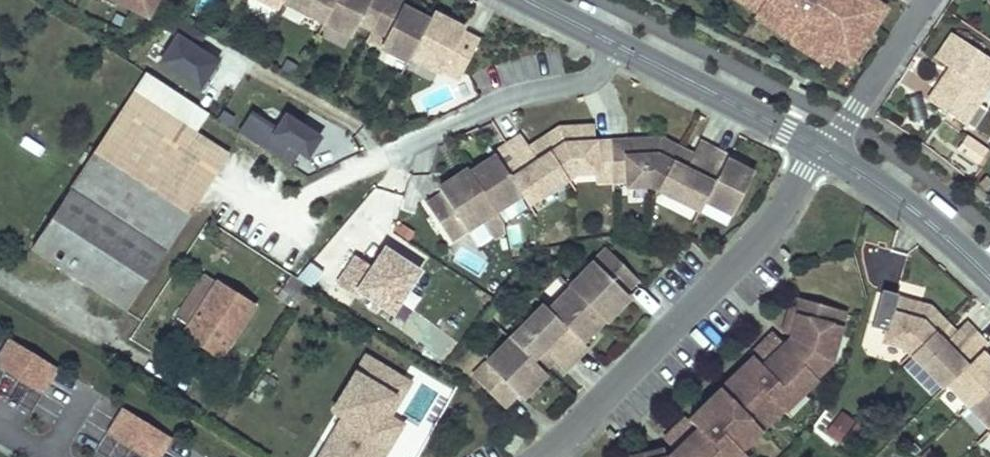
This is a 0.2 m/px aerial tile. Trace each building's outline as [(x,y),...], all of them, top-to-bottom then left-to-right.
[(147,11),(153,0),(125,0),(147,11)] [(325,20),(336,0),(286,0),(325,20)] [(325,20),(353,34),(360,21),(374,28),(388,0),(336,0),(325,20)] [(401,0),(388,0),(374,28),(387,35),(382,46),(410,59),(411,56),(430,19),(403,6),(405,2),(401,0)] [(760,0),(742,0),(759,11),(764,2),(760,0)] [(764,2),(759,11),(756,15),(780,30),(783,25),(795,33),(792,38),(790,41),(823,60),(830,48),(838,54),(850,60),(851,58),(861,42),(864,44),(885,10),(870,0),(760,0),(764,2)] [(448,20),(434,12),(432,16),(441,21),(439,24),(444,27),(448,20)] [(432,16),(430,19),(411,56),(426,63),(429,58),(444,66),(442,71),(461,78),(480,40),(463,32),(465,28),(448,20),(444,27),(439,24),(441,21),(432,16)] [(783,25),(780,30),(792,38),(795,33),(783,25)] [(155,60),(201,89),(221,57),(175,29),(155,60)] [(955,33),(938,58),(952,68),(957,70),(953,76),(948,73),(930,100),(958,118),(966,106),(978,104),(989,85),(989,57),(955,33)] [(864,44),(861,42),(851,58),(860,63),(870,48),(864,44)] [(838,54),(830,48),(823,60),(831,66),(838,54)] [(429,58),(426,63),(442,71),(444,66),(429,58)] [(957,70),(952,68),(948,73),(953,76),(957,70)] [(201,106),(150,73),(136,94),(188,126),(201,106)] [(230,155),(188,126),(136,94),(36,247),(129,308),(230,155)] [(966,106),(958,118),(965,123),(978,104),(966,106)] [(284,108),(274,125),(249,109),(236,130),(296,169),(320,132),(284,108)] [(560,128),(539,142),(544,149),(548,155),(552,152),(568,177),(577,171),(597,170),(597,180),(613,179),(611,141),(596,142),(595,128),(570,130),(570,127),(560,128)] [(522,135),(509,144),(525,170),(512,178),(522,192),(528,203),(568,177),(552,152),(548,155),(544,149),(536,155),(531,147),(522,135)] [(984,148),(968,137),(959,149),(976,161),(984,148)] [(628,140),(611,141),(613,179),(629,179),(629,185),(650,183),(659,188),(672,162),(676,163),(679,158),(684,150),(661,138),(652,139),(652,141),(628,143),(628,140)] [(689,163),(679,158),(676,163),(672,162),(659,188),(701,209),(706,199),(714,183),(701,176),(714,149),(699,141),(693,154),(689,163)] [(539,142),(531,147),(536,155),(544,149),(539,142)] [(497,155),(472,172),(496,210),(522,192),(512,178),(525,170),(509,144),(495,153),(497,155)] [(729,156),(714,149),(701,176),(714,183),(706,199),(734,213),(754,173),(727,160),(729,156)] [(693,154),(684,150),(679,158),(689,163),(693,154)] [(469,169),(456,177),(460,184),(466,181),(463,177),(472,172),(469,169)] [(456,177),(440,187),(444,194),(428,203),(451,239),(467,228),(465,223),(480,214),(482,218),(496,210),(472,172),(463,177),(466,181),(460,184),(456,177)] [(465,223),(467,228),(482,218),(480,214),(465,223)] [(398,314),(419,260),(380,245),(373,262),(350,253),(336,291),(398,314)] [(638,278),(608,248),(594,262),(598,266),(586,278),(582,274),(570,286),(571,287),(603,318),(610,310),(607,308),(611,303),(617,310),(630,296),(625,291),(638,278)] [(594,262),(582,274),(586,278),(598,266),(594,262)] [(180,316),(194,325),(212,338),(208,343),(225,355),(258,305),(208,273),(180,316)] [(319,289),(296,273),(287,287),(304,298),(309,291),(314,295),(319,289)] [(571,287),(549,309),(566,325),(583,341),(604,319),(571,287)] [(898,294),(882,290),(872,327),(887,331),(885,341),(905,346),(912,354),(933,333),(936,336),(941,332),(947,325),(930,308),(921,305),(920,308),(897,301),(898,294)] [(742,451),(740,449),(783,408),(785,409),(804,391),(817,377),(816,375),(832,360),(845,312),(794,298),(785,333),(793,334),(795,335),(800,340),(793,347),(797,350),(772,374),(755,356),(690,420),(707,438),(687,456),(736,456),(742,451)] [(611,303),(607,308),(610,310),(603,318),(604,319),(605,321),(617,310),(611,303)] [(549,309),(544,304),(511,337),(537,363),(548,352),(554,358),(565,369),(576,357),(555,336),(566,325),(549,309)] [(948,340),(941,332),(936,336),(933,333),(912,354),(945,388),(948,384),(966,368),(955,357),(977,335),(965,323),(955,333),(948,340)] [(194,325),(190,330),(208,343),(212,338),(194,325)] [(566,325),(555,336),(576,357),(588,346),(583,341),(566,325)] [(955,333),(947,325),(941,332),(948,340),(955,333)] [(775,332),(758,349),(768,359),(785,343),(775,332)] [(768,359),(758,349),(753,354),(755,356),(772,374),(797,350),(793,347),(800,340),(795,335),(793,334),(785,343),(768,359)] [(977,335),(955,357),(966,368),(948,384),(970,407),(989,387),(989,363),(981,353),(988,346),(977,335)] [(9,337),(0,351),(0,365),(43,392),(58,367),(9,337)] [(537,363),(511,337),(500,349),(504,353),(491,365),(487,362),(474,375),(503,405),(517,392),(522,397),(535,383),(529,377),(533,373),(536,376),(543,369),(537,363)] [(500,349),(487,362),(491,365),(504,353),(500,349)] [(403,419),(395,415),(414,378),(362,352),(310,456),(384,456),(403,419)] [(548,352),(537,363),(543,369),(554,358),(548,352)] [(533,373),(529,377),(535,383),(546,372),(543,369),(536,376),(533,373)] [(970,407),(989,427),(989,387),(970,407)] [(804,391),(785,409),(792,416),(811,398),(804,391)] [(109,432),(151,456),(161,456),(173,437),(124,407),(109,432)] [(823,432),(837,443),(856,421),(842,409),(823,432)] [(682,423),(692,433),(675,450),(667,456),(687,456),(707,438),(690,420),(688,418),(682,423)] [(682,423),(665,440),(675,450),(692,433),(682,423)] [(504,448),(514,454),(524,438),(514,432),(504,448)]
